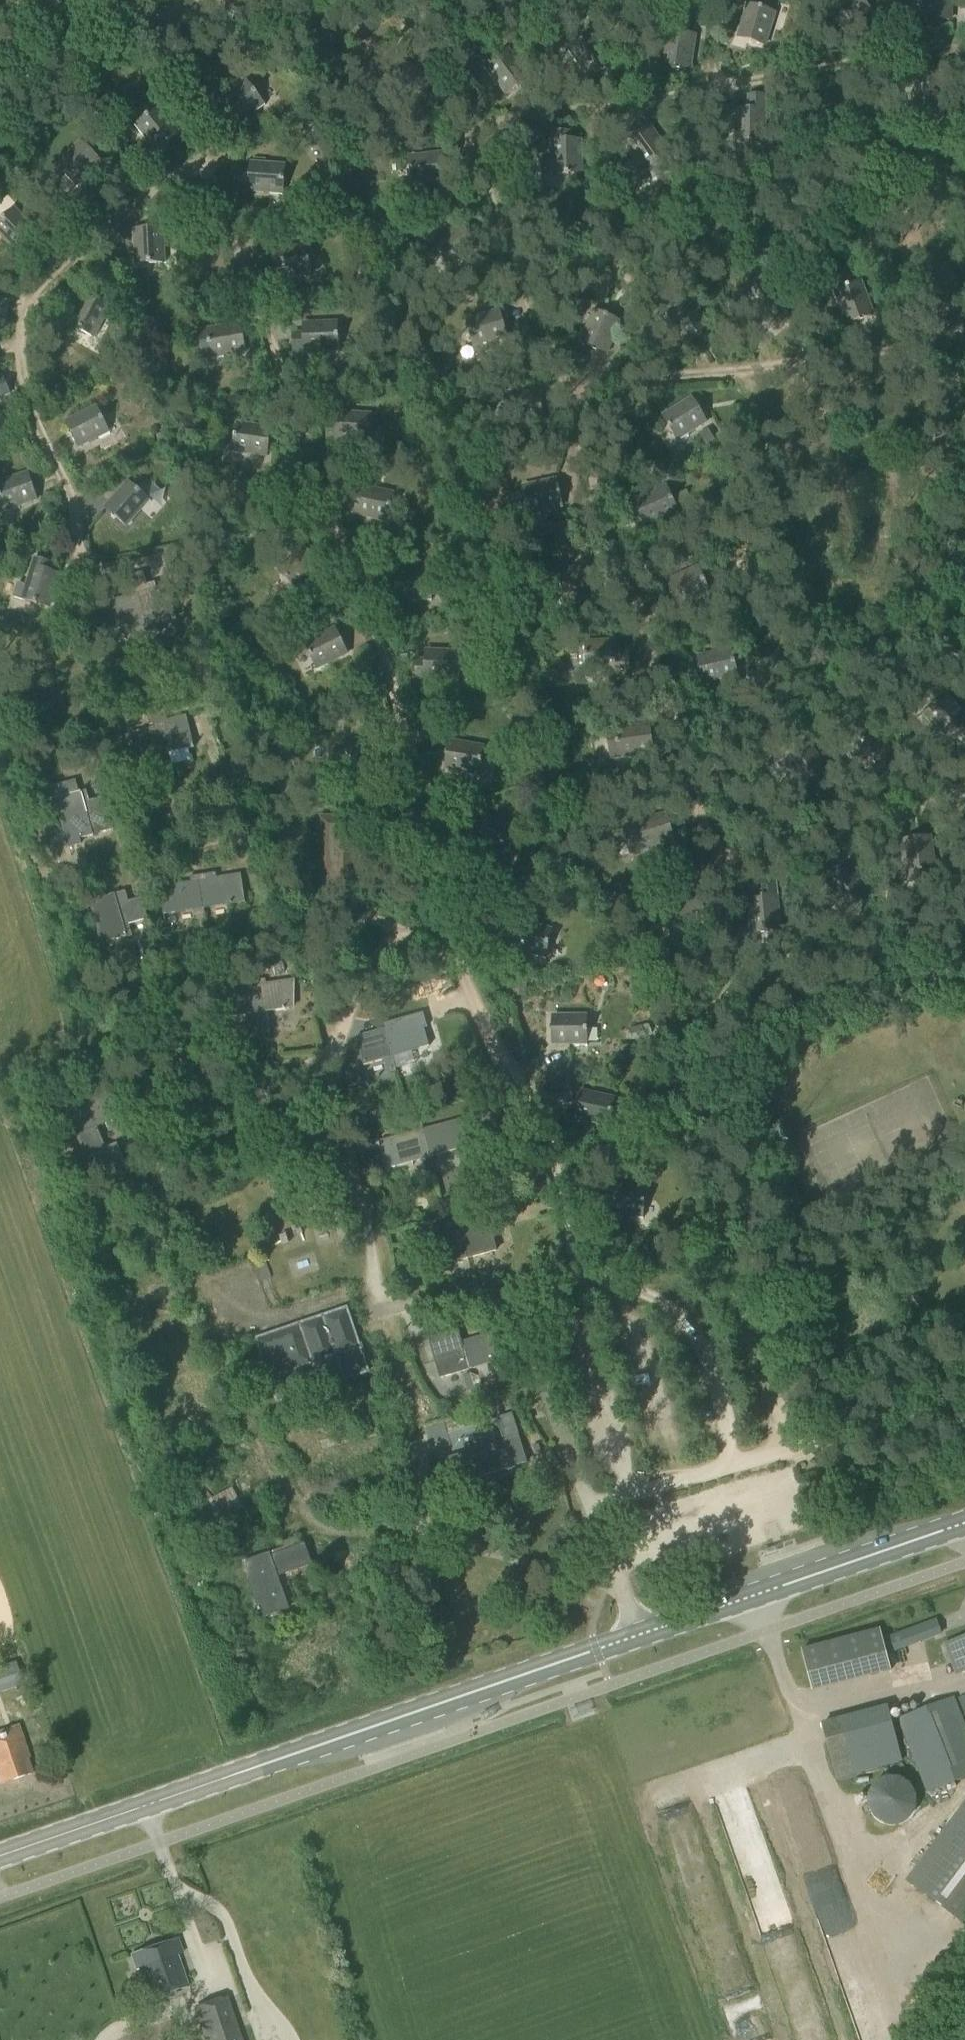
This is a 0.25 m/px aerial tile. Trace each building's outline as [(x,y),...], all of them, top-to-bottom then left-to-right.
[(828,5),(836,16),(835,17),(843,28),(871,6),(867,0),(834,0),(828,5)] [(952,0),(925,0),(924,17),(937,18),(937,16),(951,17),(952,0)] [(760,6),(749,3),(739,33),(752,37),(752,39),(765,43),(775,9),(760,4),(760,6)] [(690,65),(695,33),(683,31),(684,29),(668,27),(663,63),(676,65),(677,63),(690,65)] [(612,59),(594,32),(584,39),(583,38),(570,46),(591,76),(602,68),(601,66),(612,59)] [(528,74),(509,48),(499,55),(498,53),(486,62),(507,91),(518,83),(517,82),(528,74)] [(428,80),(431,67),(399,61),(397,73),(395,72),(392,87),(428,94),(430,81),(428,80)] [(254,89),(247,79),(221,98),(229,109),(228,110),(236,121),(265,100),(256,88),(254,89)] [(179,130),(159,105),(150,113),(149,111),(137,121),(159,149),(170,140),(168,139),(179,130)] [(751,108),(751,106),(737,106),(738,142),(753,142),(753,140),(765,140),(765,108),(751,108)] [(669,151),(651,125),(639,133),(638,131),(627,139),(648,168),(660,159),(659,158),(669,151)] [(567,139),(567,137),(553,137),(554,173),(569,172),(569,171),(581,170),(581,138),(567,139)] [(91,149),(81,140),(58,162),(67,171),(65,172),(76,183),(102,157),(92,148),(91,149)] [(227,168),(244,158),(238,147),(221,157),(227,168)] [(444,164),(442,151),(411,154),(412,166),(410,166),(412,182),(447,177),(446,164),(444,164)] [(252,160),(252,170),(236,169),(235,187),(250,187),(284,190),(285,175),(283,175),(284,163),(252,160)] [(15,207),(6,215),(5,214),(0,218),(0,230),(19,250),(29,240),(27,239),(37,229),(15,207)] [(263,209),(251,208),(250,220),(262,221),(263,209)] [(468,233),(461,222),(434,240),(441,250),(439,251),(447,263),(477,244),(470,232),(468,233)] [(164,260),(163,224),(149,225),(149,227),(135,228),(137,260),(149,259),(149,261),(164,260)] [(308,257),(308,245),(276,245),(276,258),(274,258),(274,272),(310,272),(310,257),(308,257)] [(872,310),(861,280),(850,284),(849,283),(835,288),(848,322),(860,317),(860,315),(872,310)] [(98,298),(86,291),(70,319),(81,325),(80,327),(93,334),(111,303),(99,296),(98,298)] [(709,324),(692,297),(682,303),(681,302),(668,310),(687,340),(698,333),(697,331),(709,324)] [(10,306),(0,303),(0,317),(6,319),(10,306)] [(607,349),(620,320),(609,315),(610,313),(596,307),(581,340),(594,346),(595,344),(607,349)] [(502,322),(499,309),(468,317),(471,329),(469,329),(473,344),(508,334),(504,321),(502,322)] [(337,332),(337,320),(305,321),(305,335),(303,335),(304,348),(340,347),(339,332),(337,332)] [(242,335),(240,322),(208,327),(210,339),(208,339),(211,354),(246,348),(244,335),(242,335)] [(699,408),(692,396),(664,413),(670,423),(669,424),(676,437),(707,418),(700,407),(699,408)] [(101,415),(96,405),(67,419),(73,431),(71,432),(77,444),(110,428),(103,414),(101,415)] [(369,424),(370,412),(338,410),(337,424),(335,424),(335,437),(370,439),(371,424),(369,424)] [(268,439),(270,426),(238,421),(237,433),(235,433),(232,448),(268,453),(270,440),(268,439)] [(27,471),(0,480),(0,491),(1,492),(0,492),(0,497),(3,507),(38,496),(33,483),(31,484),(27,471)] [(558,490),(555,477),(524,484),(527,495),(525,496),(528,511),(563,503),(560,490),(558,490)] [(137,488),(128,480),(107,504),(117,513),(115,514),(126,523),(150,496),(138,486),(137,488)] [(390,503),(393,491),(362,484),(359,498),(357,497),(354,511),(389,518),(392,503),(390,503)] [(671,495),(666,484),(637,497),(642,510),(640,510),(646,523),(679,508),(673,494),(671,495)] [(301,514),(308,512),(306,504),(299,506),(301,514)] [(39,522),(28,525),(31,535),(43,532),(39,522)] [(312,555),(303,545),(279,566),(287,575),(286,576),(296,588),(323,564),(314,554),(312,555)] [(49,603),(59,573),(46,569),(46,567),(33,563),(23,597),(37,601),(38,600),(49,603)] [(702,576),(698,565),(668,579),(674,591),(672,592),(678,604),(711,589),(704,575),(702,576)] [(430,580),(429,569),(397,569),(398,583),(396,583),(396,596),(432,596),(432,580),(430,580)] [(143,573),(133,576),(152,636),(152,639),(162,636),(157,619),(175,613),(167,585),(156,588),(155,583),(147,586),(143,573)] [(152,636),(133,576),(124,579),(129,595),(109,601),(118,630),(128,627),(132,641),(152,636)] [(340,639),(334,627),(306,641),(311,651),(309,652),(316,666),(348,650),(342,638),(340,639)] [(619,652),(619,639),(587,640),(587,652),(585,652),(586,667),(622,666),(621,652),(619,652)] [(733,658),(730,647),(699,654),(702,667),(700,668),(704,681),(739,673),(735,658),(733,658)] [(427,648),(426,660),(414,659),(413,675),(425,675),(460,677),(460,661),(458,661),(459,649),(427,648)] [(946,693),(937,701),(936,700),(924,710),(948,737),(959,728),(957,726),(964,719),(964,715),(946,693)] [(156,707),(166,753),(195,747),(189,720),(170,724),(165,705),(156,707)] [(138,759),(166,753),(156,707),(146,709),(151,728),(132,733),(138,759)] [(368,765),(388,740),(377,732),(379,730),(368,722),(346,750),(358,760),(359,758),(368,765)] [(650,736),(649,723),(617,727),(618,739),(616,739),(618,754),(654,749),(652,736),(650,736)] [(895,755),(874,731),(865,739),(864,737),(852,747),(876,774),(887,765),(885,764),(895,755)] [(480,756),(482,745),(451,739),(449,752),(447,752),(444,765),(480,772),(482,757),(480,756)] [(827,768),(808,742),(799,749),(797,747),(785,757),(807,785),(817,777),(816,776),(827,768)] [(86,791),(55,800),(61,821),(63,820),(98,811),(112,806),(109,796),(89,802),(86,791)] [(115,817),(112,806),(98,811),(63,820),(61,821),(69,848),(82,844),(80,839),(114,829),(110,818),(115,817)] [(669,825),(665,812),(635,821),(638,832),(636,833),(640,848),(675,837),(671,824),(669,825)] [(515,824),(485,814),(481,824),(472,821),(467,836),(474,839),(508,850),(513,836),(511,835),(515,824)] [(351,893),(351,821),(324,821),(324,870),(321,870),(321,877),(324,877),(324,892),(351,893)] [(917,837),(917,835),(903,837),(908,872),(923,870),(923,868),(935,867),(930,835),(917,837)] [(245,902),(241,874),(198,880),(202,908),(245,902)] [(202,908),(198,880),(159,886),(163,914),(202,908)] [(763,895),(763,893),(749,895),(753,931),(768,929),(768,927),(780,926),(776,894),(763,895)] [(96,923),(145,909),(143,899),(119,904),(116,894),(90,901),(96,923)] [(145,909),(96,923),(101,943),(132,935),(129,924),(148,920),(145,909)] [(548,939),(550,927),(519,920),(516,934),(514,933),(511,947),(546,954),(550,939),(548,939)] [(295,1008),(295,979),(252,985),(260,1034),(271,1032),(268,1011),(286,1009),(295,1008)] [(260,1034),(252,985),(210,991),(213,1012),(228,1010),(229,1017),(247,1014),(250,1035),(260,1034)] [(552,1041),(587,1041),(587,1025),(585,1025),(585,1013),(553,1014),(553,1027),(551,1027),(552,1041)] [(385,1029),(393,1056),(419,1048),(412,1022),(385,1029)] [(364,1064),(393,1056),(385,1029),(357,1037),(364,1064)] [(359,1072),(347,1075),(350,1087),(362,1084),(359,1072)] [(610,1108),(613,1096),(582,1089),(579,1103),(577,1102),(574,1115),(609,1123),(612,1108),(610,1108)] [(96,1126),(97,1127),(117,1119),(107,1094),(65,1111),(75,1135),(96,1126)] [(423,1130),(430,1157),(468,1147),(460,1120),(423,1130)] [(108,1137),(126,1130),(123,1121),(105,1128),(108,1137)] [(106,1150),(97,1127),(96,1126),(75,1135),(85,1159),(106,1150)] [(387,1169),(430,1157),(423,1130),(380,1142),(387,1169)] [(643,1198),(644,1187),(612,1184),(611,1197),(609,1197),(608,1211),(644,1214),(645,1199),(643,1198)] [(462,1230),(469,1259),(497,1251),(489,1223),(462,1230)] [(438,1267),(469,1259),(462,1230),(431,1238),(438,1267)] [(279,1402),(367,1372),(346,1309),(258,1339),(279,1402)] [(472,1369),(464,1342),(462,1343),(458,1330),(428,1339),(439,1378),(472,1369)] [(464,1342),(472,1369),(497,1362),(489,1335),(464,1342)] [(490,1394),(479,1397),(482,1407),(492,1404),(490,1394)] [(518,1435),(510,1412),(497,1416),(505,1440),(447,1458),(455,1485),(528,1462),(520,1435),(518,1435)] [(535,1454),(541,1452),(539,1444),(533,1446),(535,1454)] [(213,1498),(206,1484),(198,1488),(220,1532),(248,1518),(233,1488),(213,1498)] [(350,1499),(366,1494),(363,1485),(347,1490),(350,1499)] [(312,1563),(306,1544),(271,1556),(270,1554),(244,1563),(262,1617),(289,1608),(278,1575),(312,1563)] [(892,1652),(941,1634),(936,1620),(887,1638),(892,1652)] [(812,1688),(890,1667),(880,1630),(802,1651),(812,1688)] [(964,1671),(964,1636),(944,1644),(955,1675),(964,1671)] [(921,1654),(905,1655),(907,1670),(922,1669),(921,1654)] [(18,1681),(13,1665),(0,1669),(0,1687),(18,1681)] [(964,1779),(964,1722),(955,1697),(898,1720),(927,1794),(964,1779)] [(837,1780),(903,1762),(888,1705),(822,1723),(837,1780)] [(28,1758),(30,1757),(19,1725),(0,1732),(0,1784),(33,1773),(28,1758)] [(899,1826),(910,1820),(917,1809),(917,1796),(911,1784),(899,1777),(886,1777),(875,1783),(869,1794),(869,1807),(875,1819),(886,1826),(899,1826)] [(906,1881),(964,1926),(964,1802),(906,1881)] [(188,1985),(178,1954),(183,1953),(178,1939),(131,1955),(136,1969),(141,1967),(151,1997),(188,1985)] [(193,2009),(202,2035),(236,2023),(227,1997),(193,2009)] [(236,2023),(202,2035),(204,2039),(242,2039),(236,2023)]
